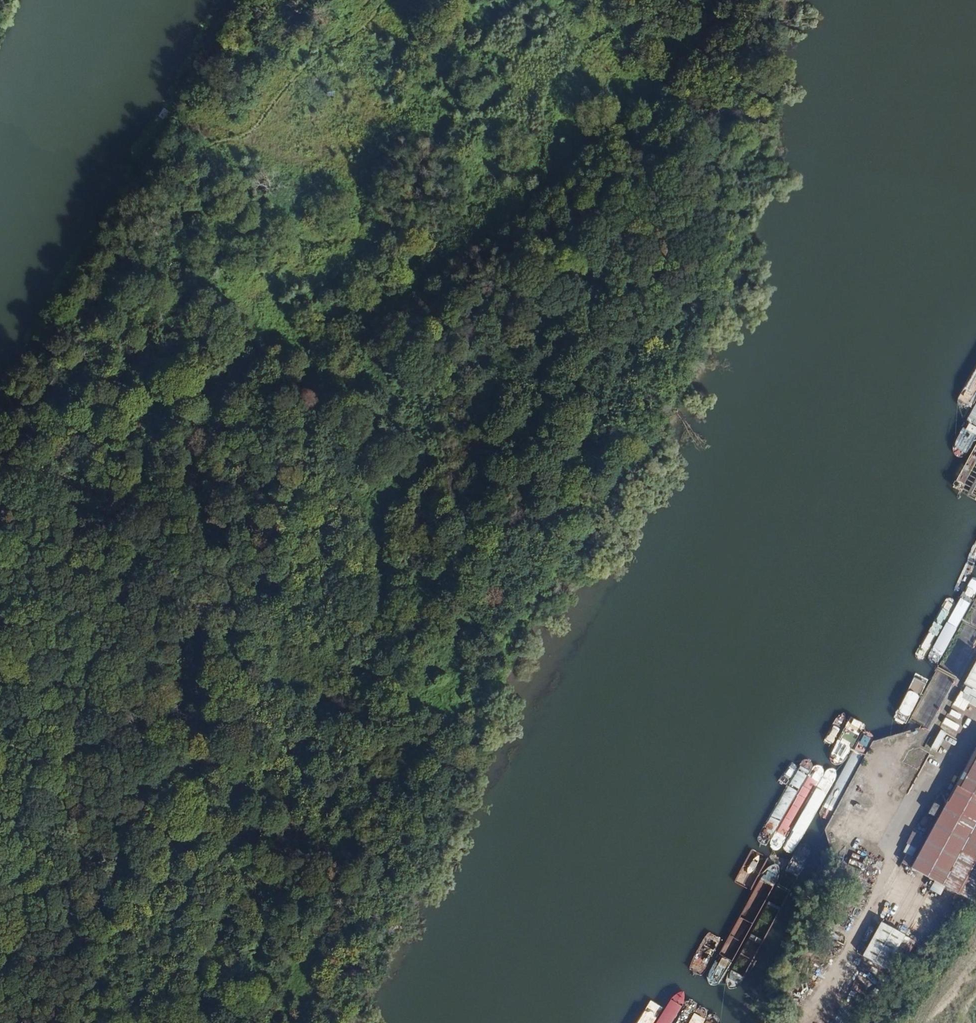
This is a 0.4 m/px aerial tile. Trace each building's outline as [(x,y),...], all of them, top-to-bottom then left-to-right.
[(975,683),(975,658),(965,678),(975,683)] [(965,728),(975,707),(975,691),(962,683),(943,716),(965,728)] [(936,752),(946,733),(938,729),(929,748),(936,752)] [(913,858),(975,895),(975,744),(913,858)] [(934,795),(929,805),(935,808),(940,798),(934,795)] [(863,948),(890,962),(909,928),(882,915),(863,948)]
